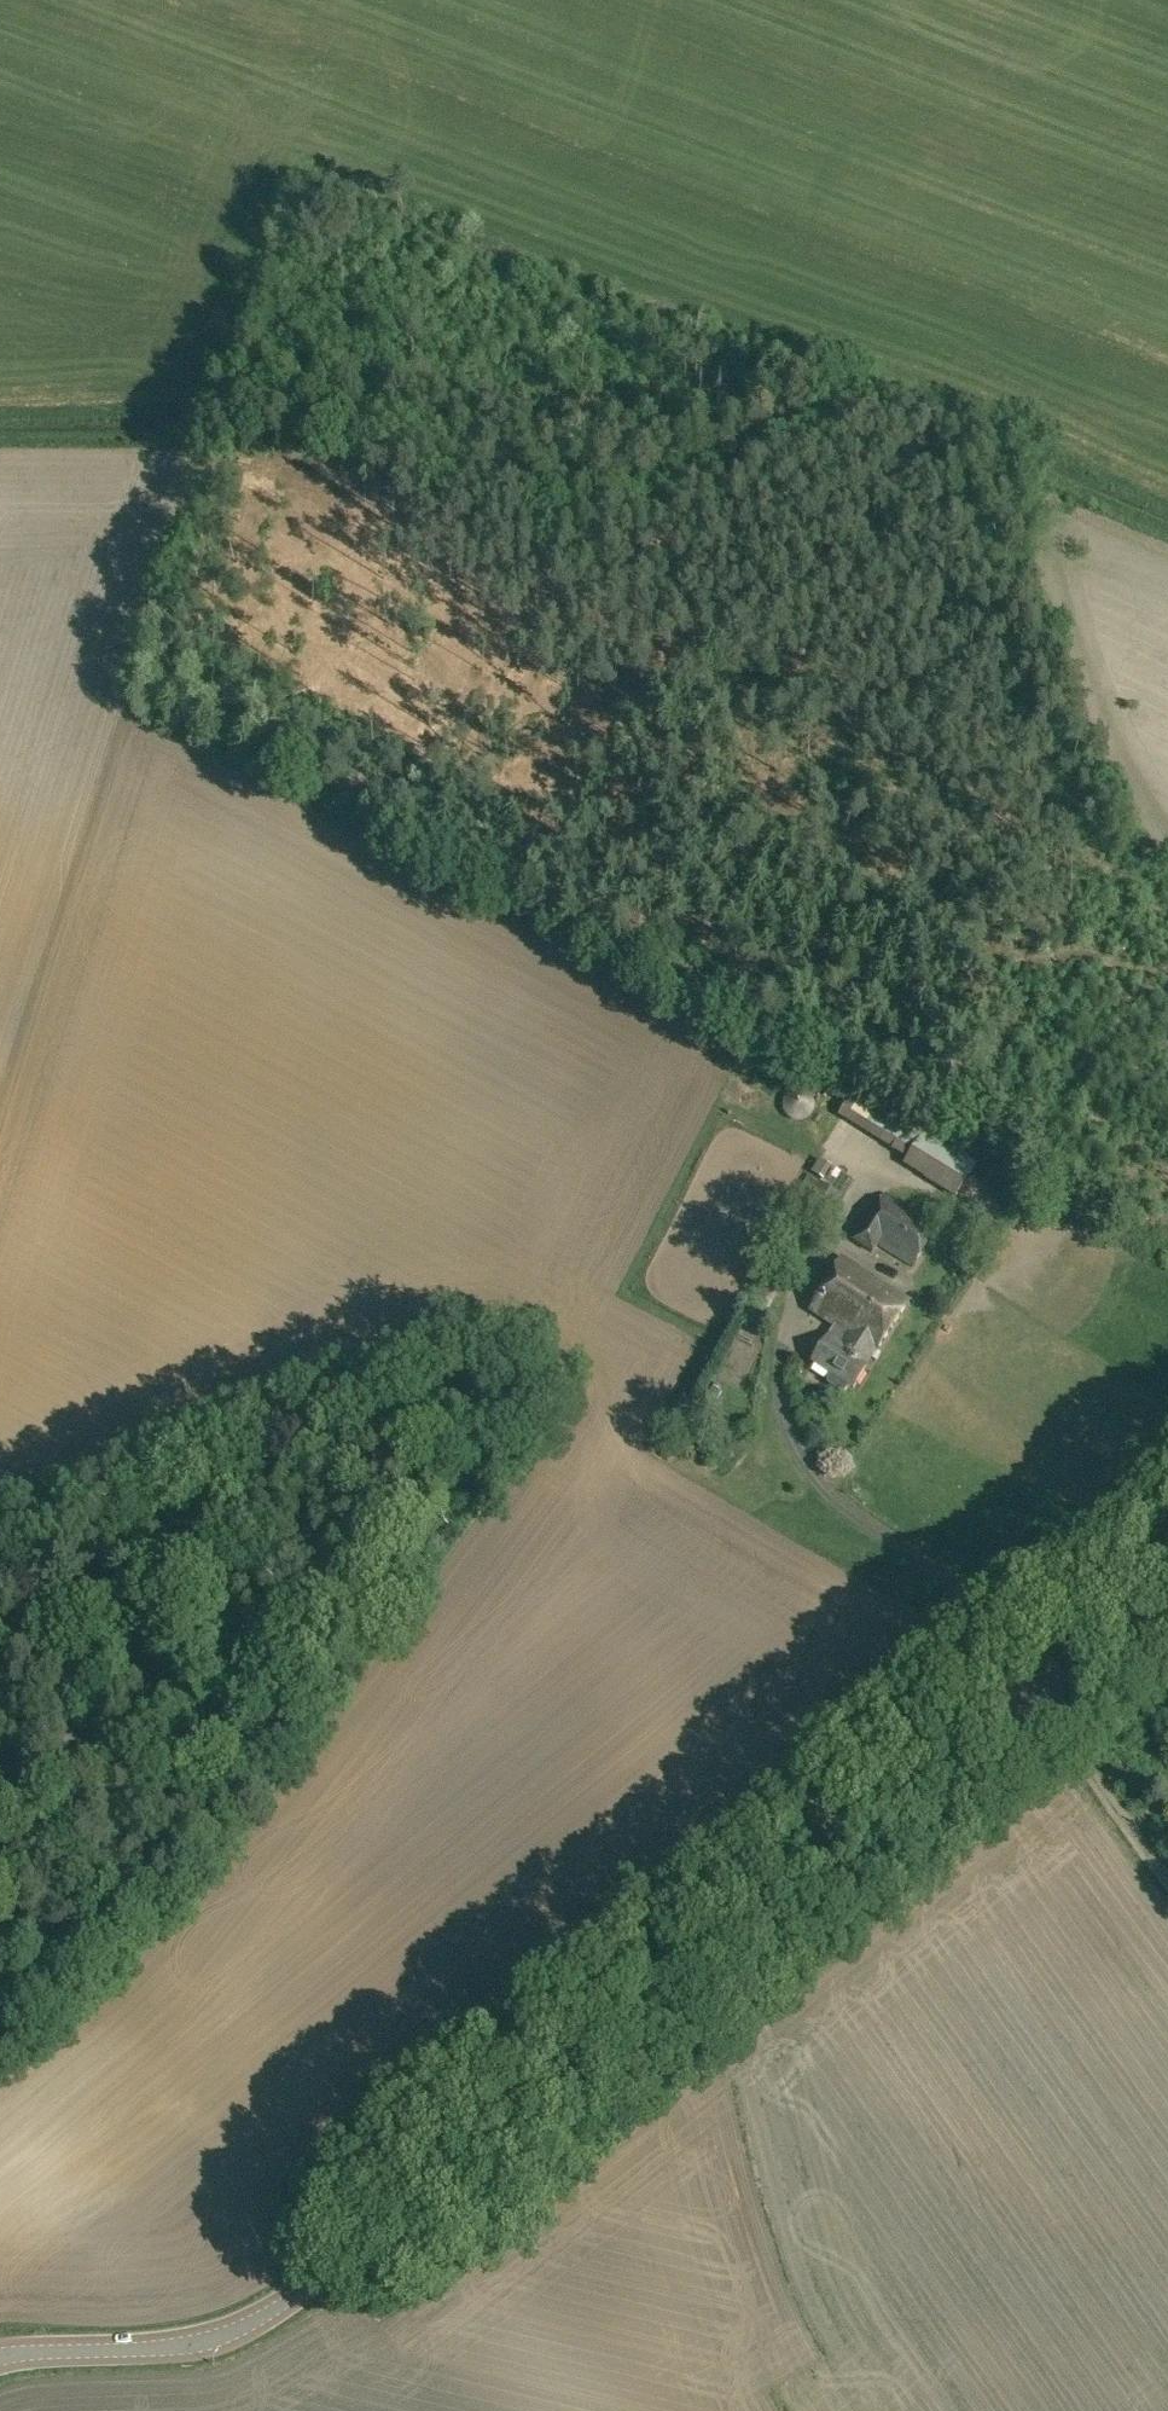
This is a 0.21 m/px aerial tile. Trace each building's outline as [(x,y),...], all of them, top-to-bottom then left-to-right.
[(820,1160),(812,1173),(823,1180),(832,1167),(820,1160)] [(794,1195),(822,1213),(836,1192),(808,1173),(794,1195)] [(879,1245),(915,1266),(940,1226),(884,1192),(849,1241),(873,1255),(879,1245)] [(842,1392),(844,1392),(847,1386),(853,1389),(868,1366),(867,1366),(877,1350),(878,1350),(908,1302),(841,1259),(810,1307),(835,1323),(810,1362),(831,1375),(828,1381),(828,1383),(842,1392)]
